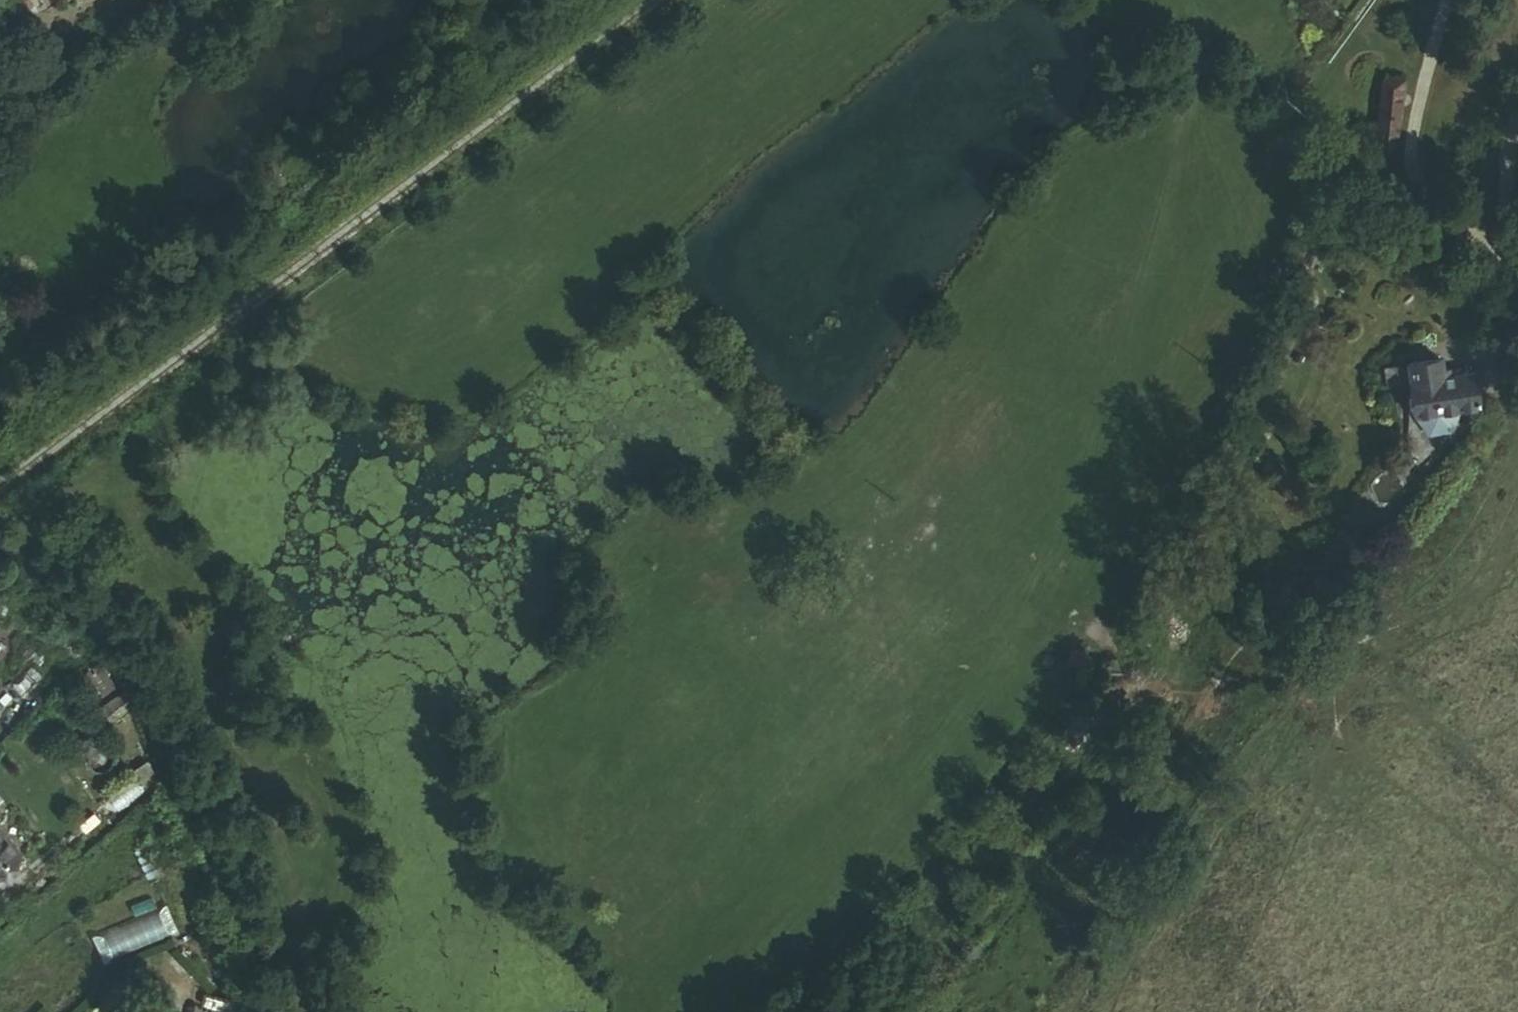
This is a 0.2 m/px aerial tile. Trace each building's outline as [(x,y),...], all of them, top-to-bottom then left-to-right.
[(1381,155),(1406,157),(1414,86),(1389,83),(1381,155)] [(1418,420),(1482,413),(1480,380),(1449,382),(1447,363),(1414,366),(1418,420)] [(140,770),(109,801),(119,811),(151,780),(140,770)] [(20,849),(0,826),(0,867),(20,849)] [(99,959),(166,941),(158,913),(91,932),(99,959)]
